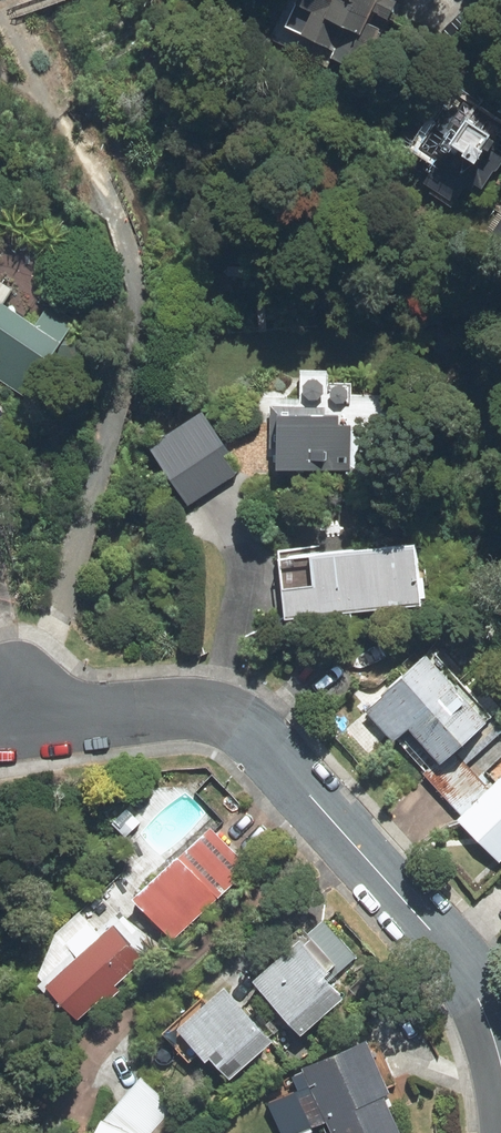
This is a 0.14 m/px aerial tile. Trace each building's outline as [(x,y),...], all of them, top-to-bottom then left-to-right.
[(283,31),(342,62),(374,0),(299,0),(283,31)] [(449,96),(416,148),(437,161),(423,184),(451,202),(466,177),(479,185),(500,149),(500,128),(449,96)] [(485,249),(500,260),(500,225),(485,249)] [(69,323),(48,309),(34,331),(0,309),(0,347),(4,349),(0,355),(0,373),(26,390),(69,323)] [(333,418),(277,417),(277,470),(348,471),(348,430),(333,430),(333,418)] [(202,419),(154,450),(186,500),(228,473),(215,454),(222,450),(202,419)] [(415,602),(407,548),(311,561),(315,589),(283,593),(287,619),(415,602)] [(479,722),(424,664),(372,713),(395,738),(407,726),(438,760),(479,722)] [(463,821),(499,857),(500,854),(500,783),(463,821)] [(208,831),(137,897),(173,936),(244,870),(208,831)] [(135,958),(105,926),(45,982),(75,1013),(135,958)] [(290,948),(254,980),(298,1028),(334,995),(290,948)] [(263,1039),(221,993),(181,1029),(224,1075),(263,1039)] [(304,1066),(334,1132),(395,1132),(355,1043),(304,1066)] [(98,1119),(91,1132),(150,1132),(170,1109),(140,1082),(105,1122),(98,1119)]
